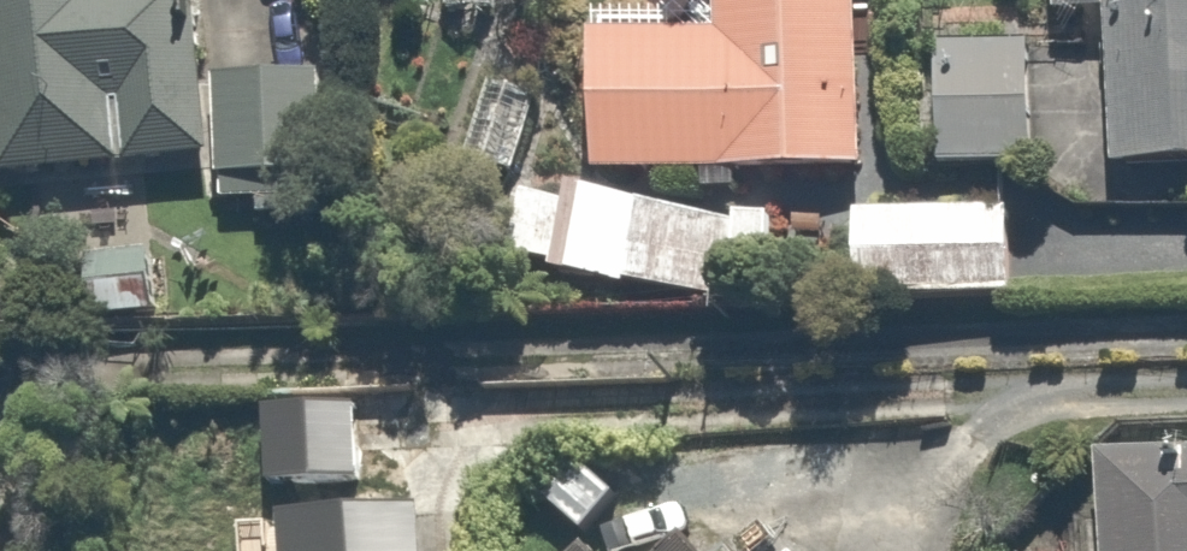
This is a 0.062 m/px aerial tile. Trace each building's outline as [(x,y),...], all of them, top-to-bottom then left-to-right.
[(193,151),(181,22),(152,24),(149,0),(0,0),(0,169),(193,151)] [(845,0),(716,0),(717,21),(576,26),(580,163),(850,155),(845,0)] [(1041,10),(1096,9),(1098,157),(1186,155),(1186,0),(1041,0),(1041,10)] [(1026,44),(921,46),(923,154),(1028,153),(1026,44)] [(318,67),(211,65),(209,188),(316,189),(318,67)] [(1011,200),(837,204),(840,289),(1012,285),(1011,200)] [(366,401),(255,396),(252,477),(362,482),(366,401)] [(1088,445),(1089,550),(1186,550),(1186,444),(1088,445)] [(262,512),(265,550),(422,550),(418,500),(262,512)] [(672,533),(651,550),(688,550),(672,533)]
